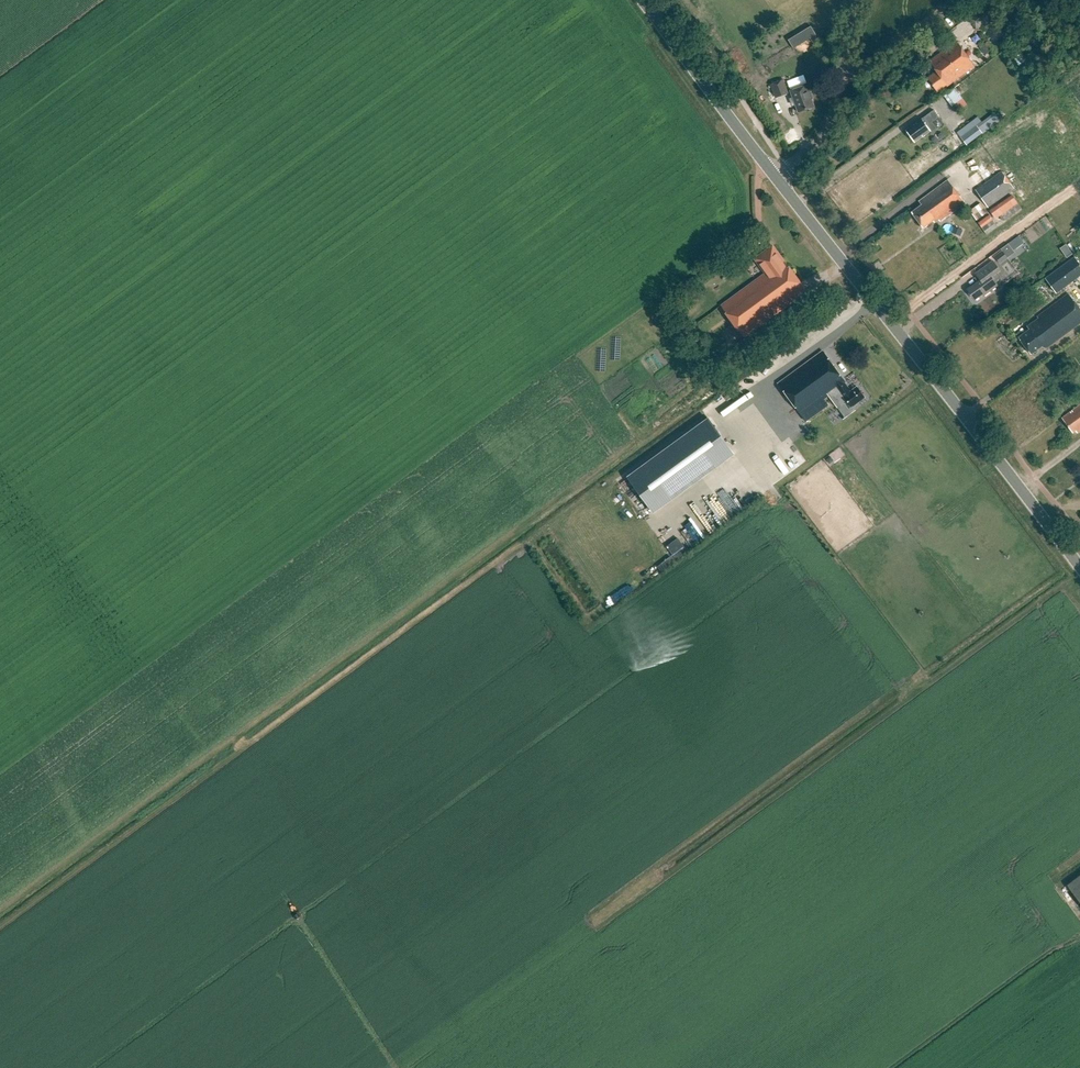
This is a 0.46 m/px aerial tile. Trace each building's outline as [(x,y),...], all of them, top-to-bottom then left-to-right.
[(988,3),(967,18),(977,30),(982,26),(984,30),(992,24),(989,21),(997,15),(988,3)] [(810,27),(806,19),(785,28),(789,36),(810,27)] [(794,49),(816,35),(812,29),(790,43),(794,49)] [(925,51),(942,39),(936,32),(920,44),(925,51)] [(1003,44),(1010,40),(1006,34),(999,39),(1003,44)] [(990,51),(993,56),(998,53),(989,41),(985,44),(985,45),(990,51)] [(974,67),(955,42),(929,61),(937,71),(927,78),(938,93),(974,67)] [(770,84),(775,98),(789,93),(784,79),(770,84)] [(813,100),(808,85),(790,91),(797,112),(814,107),(812,102),(813,100)] [(955,88),(946,95),(958,111),(967,104),(955,88)] [(939,117),(934,110),(906,130),(915,143),(931,132),(932,132),(937,129),(932,122),(939,117)] [(960,138),(966,146),(982,134),(976,126),(960,138)] [(1015,189),(1014,188),(996,163),(978,174),(984,183),(975,189),(988,208),(1015,189)] [(940,222),(965,204),(948,180),(919,201),(922,205),(912,212),(923,228),(933,220),(935,223),(940,219),(940,222)] [(1001,218),(1018,206),(1010,194),(993,206),(1001,218)] [(976,220),(987,213),(980,204),(970,211),(976,220)] [(981,228),(992,220),(989,216),(978,223),(981,228)] [(1019,235),(1008,243),(1014,251),(1025,243),(1019,235)] [(1060,247),(1066,257),(1072,253),(1066,243),(1060,247)] [(744,337),(806,293),(782,259),(781,260),(772,246),(755,259),(765,274),(721,306),(744,337)] [(1001,251),(994,258),(1001,265),(1008,259),(1001,251)] [(1046,278),(1056,293),(1079,276),(1079,253),(1075,256),(1046,278)] [(995,282),(1001,278),(997,272),(1000,270),(993,261),(976,274),(980,280),(967,290),(975,300),(982,294),(984,296),(998,285),(995,282)] [(1068,294),(1037,316),(1039,318),(1027,327),(1029,329),(1018,336),(1032,354),(1043,346),(1045,350),(1079,324),(1079,310),(1068,294)] [(705,331),(695,318),(686,326),(696,339),(705,331)] [(824,399),(837,390),(839,391),(832,397),(831,397),(839,407),(847,401),(852,407),(865,398),(857,387),(851,391),(845,384),(846,383),(823,351),(778,384),(806,421),(828,405),(824,399)] [(1073,433),(1076,431),(1078,432),(1079,431),(1079,406),(1062,418),(1073,433)] [(654,513),(734,454),(708,418),(628,477),(654,513)] [(1067,886),(1079,903),(1079,877),(1067,886)]
